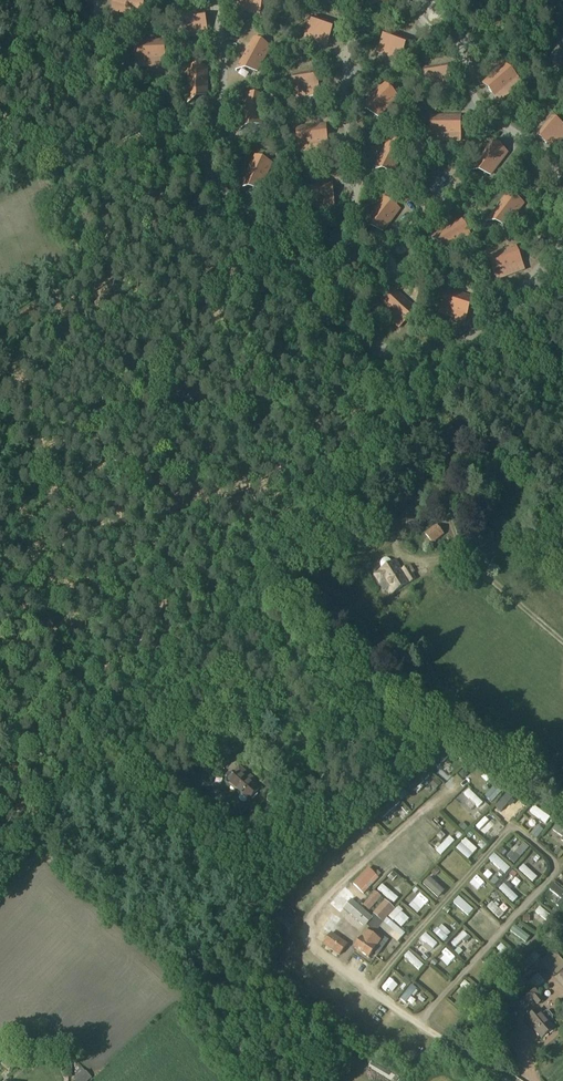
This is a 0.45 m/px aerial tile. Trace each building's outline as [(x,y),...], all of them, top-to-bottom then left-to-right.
[(114,6),(131,10),(130,16),(139,18),(144,0),(115,0),(114,6)] [(247,13),(258,15),(261,0),(239,0),(238,5),(248,7),(247,13)] [(195,31),(195,37),(207,35),(204,14),(182,16),(184,32),(195,31)] [(317,37),(315,42),(326,46),(333,25),(312,18),(307,33),(317,37)] [(390,52),(388,57),(399,61),(406,41),(386,33),(380,48),(390,52)] [(252,40),(238,64),(254,73),(268,48),(252,40)] [(154,60),(154,67),(164,66),(163,42),(135,43),(136,61),(154,60)] [(559,70),(562,66),(562,47),(560,44),(547,61),(559,70)] [(509,85),(513,90),(521,83),(505,65),(483,83),(496,97),(509,85)] [(438,84),(439,89),(450,88),(447,66),(425,69),(427,85),(438,84)] [(186,97),(204,97),(205,69),(186,68),(186,97)] [(293,76),(296,92),(306,91),(307,96),(319,95),(315,73),(293,76)] [(383,85),(363,105),(376,118),(396,98),(383,85)] [(240,123),(258,126),(263,98),(245,95),(240,123)] [(432,117),(432,135),(450,135),(450,142),(460,142),(460,117),(432,117)] [(548,146),(556,137),(560,141),(562,138),(562,128),(551,118),(536,136),(548,146)] [(297,129),(299,147),(317,145),(317,151),(327,150),(325,126),(297,129)] [(376,164),(392,172),(405,147),(388,139),(376,164)] [(474,165),(488,176),(505,154),(491,142),(474,165)] [(253,157),(241,183),(258,190),(270,165),(253,157)] [(303,186),(305,204),(323,203),(324,209),(334,208),(331,183),(303,186)] [(490,216),(505,227),(522,205),(507,194),(490,216)] [(366,221),(380,233),(398,210),(383,199),(366,221)] [(459,222),(435,236),(444,252),(468,238),(459,222)] [(512,269),(514,274),(524,271),(515,248),(489,258),(495,275),(512,269)] [(445,291),(439,308),(456,314),(454,320),(464,323),(471,299),(445,291)] [(395,318),(390,322),(398,329),(414,311),(394,292),(381,306),(395,318)] [(398,522),(406,530),(415,522),(407,514),(398,522)] [(436,526),(424,535),(432,545),(444,535),(436,526)] [(562,566),(562,551),(554,543),(546,552),(562,566)] [(377,570),(379,573),(374,576),(379,586),(382,584),(385,591),(388,589),(391,595),(409,584),(416,580),(413,575),(416,573),(411,565),(401,571),(396,562),(395,562),(394,560),(391,562),(389,560),(386,560),(383,560),(381,561),(380,564),(380,567),(381,568),(377,570)] [(194,760),(200,752),(189,744),(184,751),(194,760)] [(449,746),(433,762),(439,768),(455,752),(449,746)] [(208,757),(216,763),(212,767),(219,774),(223,770),(232,760),(217,747),(208,757)] [(227,779),(225,781),(226,784),(236,793),(237,791),(241,795),(240,797),(239,798),(239,799),(239,800),(240,801),(240,802),(241,802),(241,803),(242,803),(244,803),(245,803),(248,801),(249,802),(251,800),(253,801),(258,795),(256,794),(259,790),(253,784),(256,781),(242,769),(236,776),(232,773),(230,775),(227,779)] [(424,772),(409,786),(411,788),(414,792),(415,792),(421,786),(430,778),(424,772)] [(470,786),(463,791),(481,814),(487,809),(470,786)] [(511,788),(502,799),(507,804),(517,793),(511,788)] [(395,799),(377,816),(382,821),(400,805),(395,800),(395,799)] [(509,815),(516,819),(520,813),(514,809),(509,815)] [(536,809),(532,814),(547,825),(550,819),(536,809)] [(479,831),(485,822),(480,818),(474,827),(479,831)] [(370,822),(357,833),(359,835),(362,838),(365,835),(372,829),(375,827),(371,823),(370,822)] [(553,831),(562,838),(562,830),(556,826),(553,831)] [(405,837),(393,850),(397,854),(410,841),(405,837)] [(352,840),(346,845),(347,846),(361,860),(366,855),(352,841),(352,840)] [(426,848),(435,858),(444,850),(435,841),(426,848)] [(461,845),(456,850),(468,861),(473,856),(461,845)] [(514,856),(509,861),(514,866),(529,849),(524,845),(519,850),(514,856)] [(560,859),(562,854),(562,851),(559,847),(554,854),(560,859)] [(334,854),(321,865),(323,868),(325,870),(333,863),(336,862),(338,859),(336,856),(334,854)] [(421,855),(409,868),(413,872),(425,860),(421,855)] [(495,856),(490,861),(501,872),(504,875),(505,876),(510,870),(495,856)] [(454,880),(459,875),(444,860),(439,865),(454,880)] [(524,865),(519,870),(533,883),(537,878),(524,865)] [(369,870),(354,885),(364,895),(369,889),(367,887),(371,883),(373,885),(379,879),(369,870)] [(496,888),(500,881),(493,876),(489,883),(496,888)] [(514,877),(510,884),(516,888),(520,882),(514,877)] [(429,878),(423,885),(438,900),(444,893),(429,878)] [(298,898),(311,888),(306,881),(292,892),(298,898)] [(360,934),(373,919),(352,901),(358,893),(347,883),(329,904),(340,913),(338,916),(360,934)] [(504,885),(499,890),(512,904),(517,899),(510,891),(504,885)] [(382,886),(378,891),(394,904),(398,900),(382,886)] [(554,886),(550,891),(561,901),(556,907),(562,911),(562,910),(562,893),(554,886)] [(411,892),(403,901),(412,909),(420,900),(411,892)] [(375,893),(363,907),(369,912),(381,898),(375,893)] [(459,898),(454,904),(468,917),(473,912),(472,911),(464,903),(459,898)] [(383,923),(395,910),(386,901),(373,914),(383,923)] [(492,903),(488,908),(500,920),(504,915),(498,909),(494,905),(492,903)] [(540,909),(536,914),(548,924),(552,919),(540,909)] [(273,913),(267,920),(285,936),(292,928),(273,913)] [(322,929),(330,935),(331,934),(336,926),(341,920),(333,914),(333,915),(322,929)] [(337,929),(350,940),(356,932),(343,922),(337,929)] [(514,926),(510,931),(526,943),(530,938),(514,926)] [(366,933),(355,949),(369,958),(380,942),(366,933)] [(438,952),(447,966),(469,951),(463,943),(470,939),(465,933),(438,952)] [(332,934),(324,945),(340,956),(347,946),(341,941),(332,934)] [(425,935),(421,940),(426,944),(432,950),(433,951),(437,946),(425,935)] [(501,945),(497,950),(505,957),(509,960),(512,963),(516,958),(501,945)] [(534,952),(525,963),(531,969),(541,958),(534,952)] [(409,953),(404,958),(418,972),(423,968),(409,953)] [(483,964),(478,969),(493,983),(497,978),(483,964)] [(430,992),(443,981),(432,969),(420,981),(430,992)] [(465,982),(460,987),(477,1000),(481,995),(465,982)] [(521,996),(513,1002),(520,1010),(527,1004),(528,1005),(533,1001),(537,1006),(543,1001),(535,991),(528,983),(527,982),(517,991),(521,996)] [(411,986),(400,1000),(406,1004),(417,990),(411,986)] [(446,1006),(442,1012),(456,1024),(460,1018),(446,1006)] [(530,1018),(525,1022),(531,1030),(532,1029),(542,1040),(554,1029),(549,1023),(553,1020),(553,1017),(549,1013),(547,1013),(543,1015),(539,1010),(534,1014),(532,1011),(528,1015),(530,1018)] [(78,1074),(80,1077),(76,1080),(89,1080),(92,1079),(82,1069),(78,1074)]
